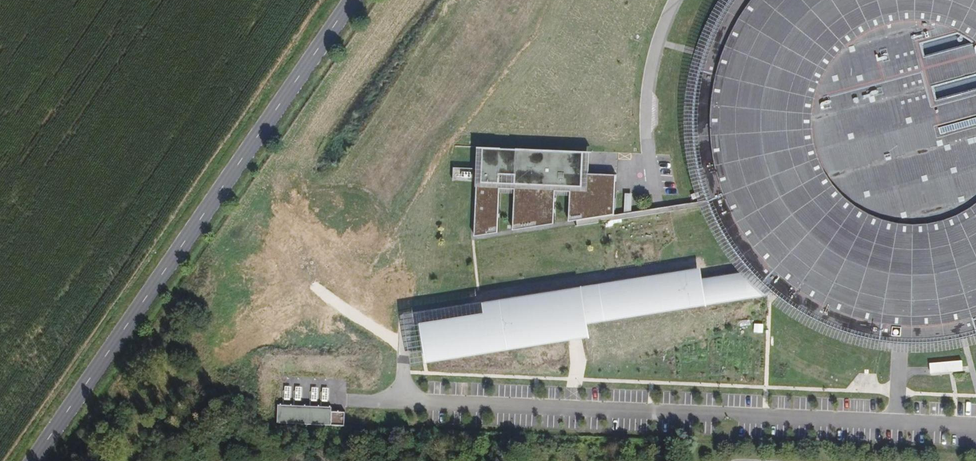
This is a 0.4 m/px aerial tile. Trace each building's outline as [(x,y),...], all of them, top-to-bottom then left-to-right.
[(689,82),(687,97),(686,112),(686,127),(687,143),(689,158),(693,173),(697,187),(702,202),(704,207),(710,219),(716,230),(722,241),(730,252),(738,262),(746,272),(760,285),(771,295),(774,297),(786,306),(799,314),(813,321),(827,328),(841,333),(855,337),(870,341),(885,343),(900,345),(916,345),(933,344),(948,342),(964,339),(975,336),(975,0),(719,0),(713,10),(706,24),(701,38),(696,52),(692,67),(689,82)] [(590,153),(479,148),(478,169),(478,182),(476,237),(499,233),(500,189),(515,190),(514,231),(554,224),(556,191),(571,192),(569,222),(575,221),(614,215),(616,175),(589,176),(590,164),(590,153)] [(478,182),(478,169),(454,168),(454,181),(478,182)] [(633,193),(625,193),(624,213),(632,212),(633,193)] [(704,207),(702,202),(614,215),(575,221),(576,227),(704,207)] [(702,268),(584,287),(590,325),(708,306),(704,278),(702,268)] [(704,278),(708,306),(771,295),(760,285),(746,272),(704,278)] [(485,314),(421,324),(428,364),(575,341),(592,338),(590,325),(584,287),(483,303),(484,308),(485,314)] [(764,323),(754,323),(754,332),(763,332),(764,323)] [(962,361),(930,363),(930,372),(931,375),(951,374),(963,372),(963,369),(962,361)] [(333,407),(278,405),(278,424),(332,426),(332,413),(333,407)] [(346,413),(332,413),(332,426),(345,426),(346,413)]
